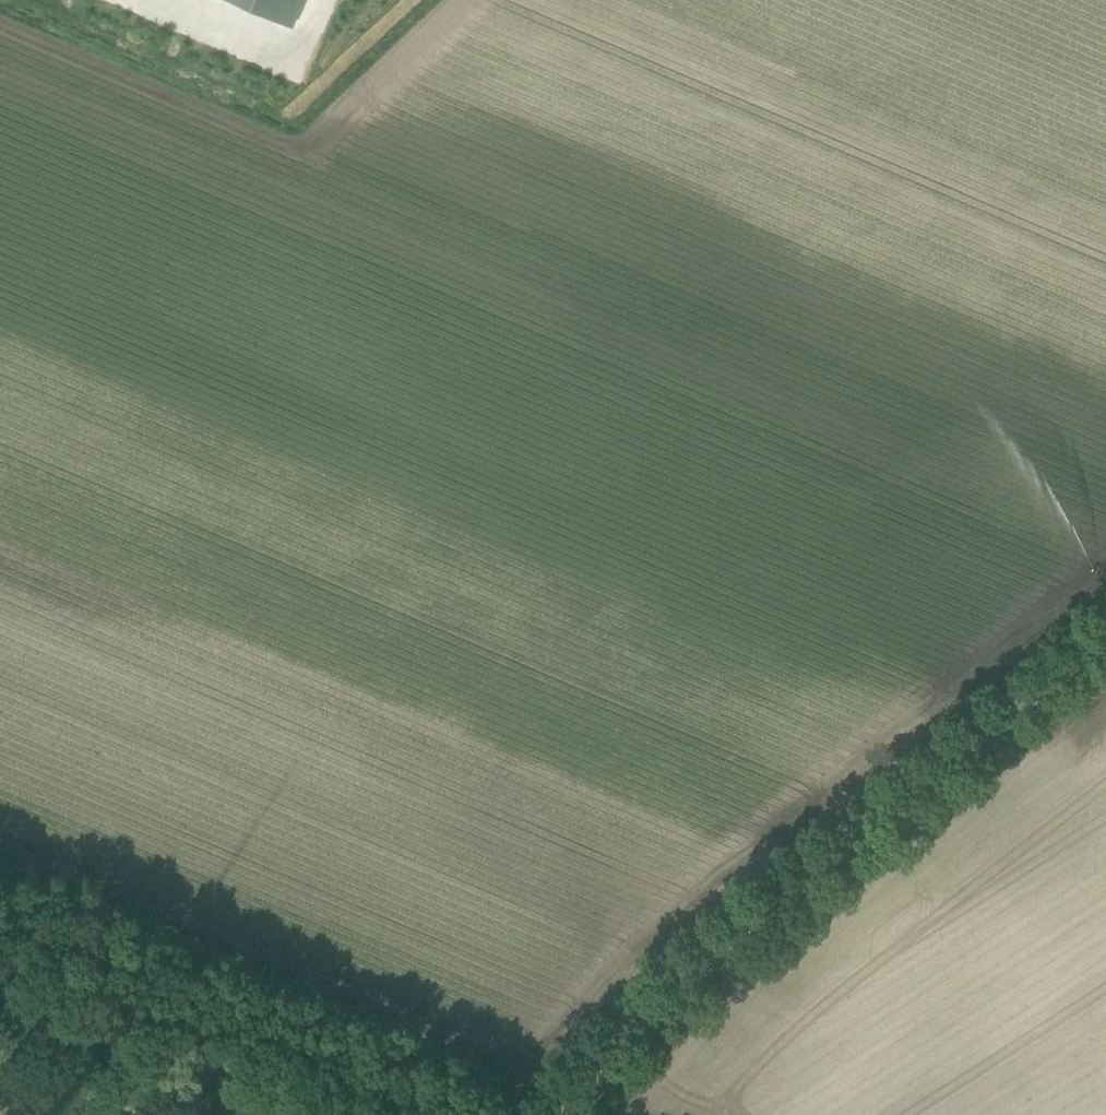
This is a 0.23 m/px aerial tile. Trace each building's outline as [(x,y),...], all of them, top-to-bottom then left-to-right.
[(294,26),(305,0),(233,0),(294,26)]
